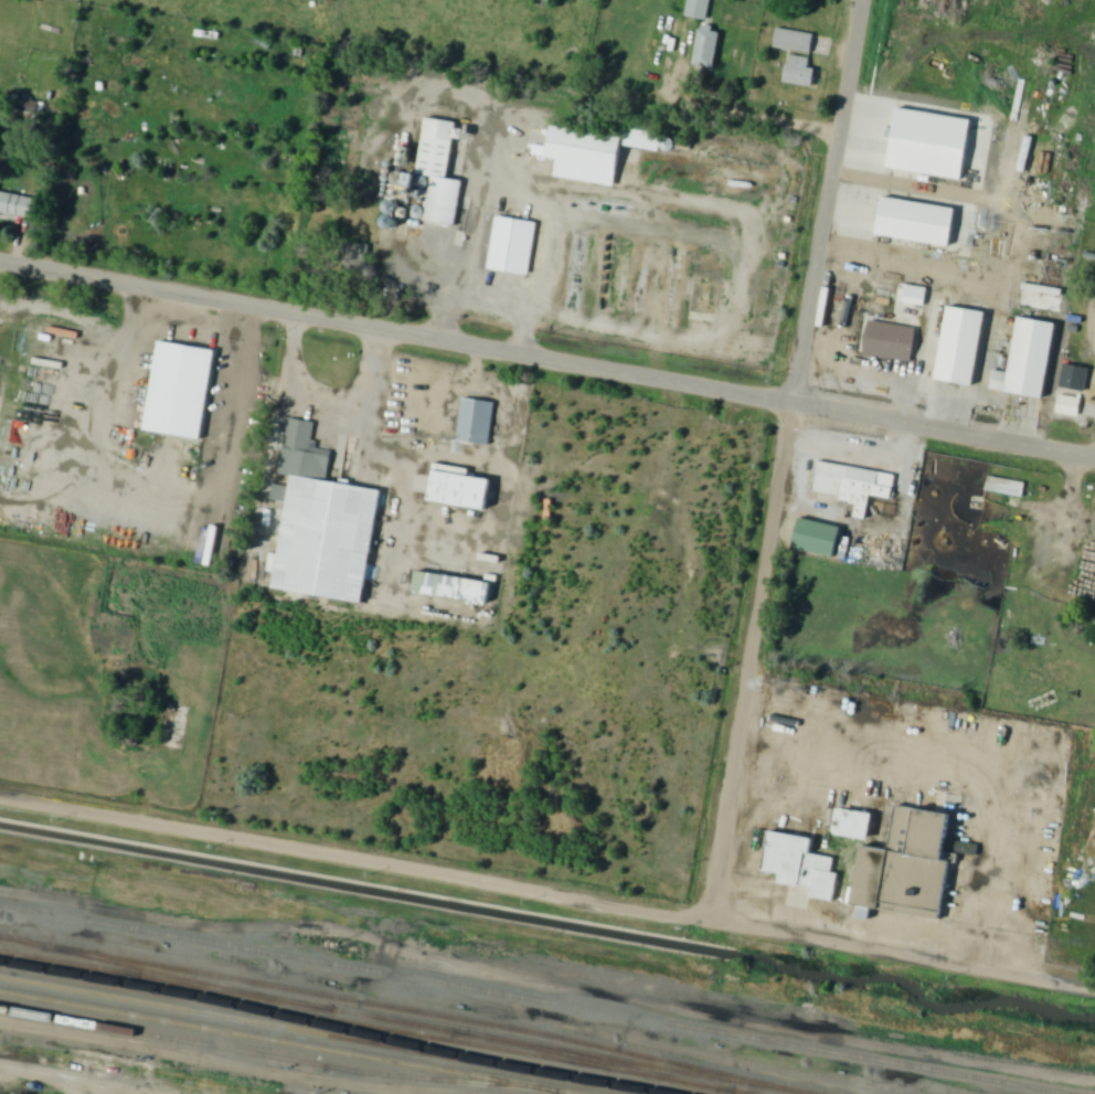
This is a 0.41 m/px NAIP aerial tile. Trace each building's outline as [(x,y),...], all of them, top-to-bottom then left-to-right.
[(687,17),(706,21),(710,0),(690,0),(687,17)] [(716,72),(722,31),(701,28),(695,69),(716,72)] [(777,30),(775,47),(810,53),(812,35),(777,30)] [(822,73),(799,56),(785,76),(808,93),(822,73)] [(902,108),(972,120),(963,178),(892,164),(902,108)] [(421,172),(428,117),(458,121),(449,177),(421,172)] [(624,138),(554,128),(549,160),(559,162),(556,180),(618,189),(624,147),(661,153),(663,134),(626,129),(624,138)] [(38,200),(0,193),(0,215),(34,222),(38,200)] [(958,210),(953,244),(881,232),(886,198),(958,210)] [(499,217),(490,270),(528,277),(536,224),(499,217)] [(369,244),(346,244),(346,267),(369,267),(369,244)] [(907,286),(904,302),(925,307),(928,290),(907,286)] [(947,307),(935,378),(971,383),(982,312),(947,307)] [(1046,397),(1008,391),(1020,319),(1059,326),(1046,397)] [(872,320),(915,326),(912,359),(868,352),(872,320)] [(160,341),(145,429),(202,440),(217,351),(160,341)] [(1066,364),(1062,389),(1083,392),(1087,369),(1066,364)] [(464,400),(458,438),(489,443),(495,403),(464,400)] [(898,477),(819,462),(812,495),(859,504),(856,519),(868,522),(873,498),(893,501),(898,477)] [(434,471),(429,501),(486,510),(490,480),(434,471)] [(989,476),(987,491),(1023,498),(1027,484),(989,476)] [(276,587),(295,478),(383,493),(364,602),(276,587)] [(801,513),(840,522),(834,552),(795,544),(801,513)] [(493,584),(418,573),(415,594),(490,605),(493,584)] [(861,847),(853,905),(945,918),(955,853),(977,856),(979,846),(953,842),(957,816),(897,807),(891,851),(861,847)] [(839,835),(843,809),(872,814),(869,839),(839,835)] [(816,839),(772,833),(765,873),(781,876),(779,886),(812,891),(811,900),(836,904),(841,875),(833,874),(836,859),(813,855),(816,839)]
